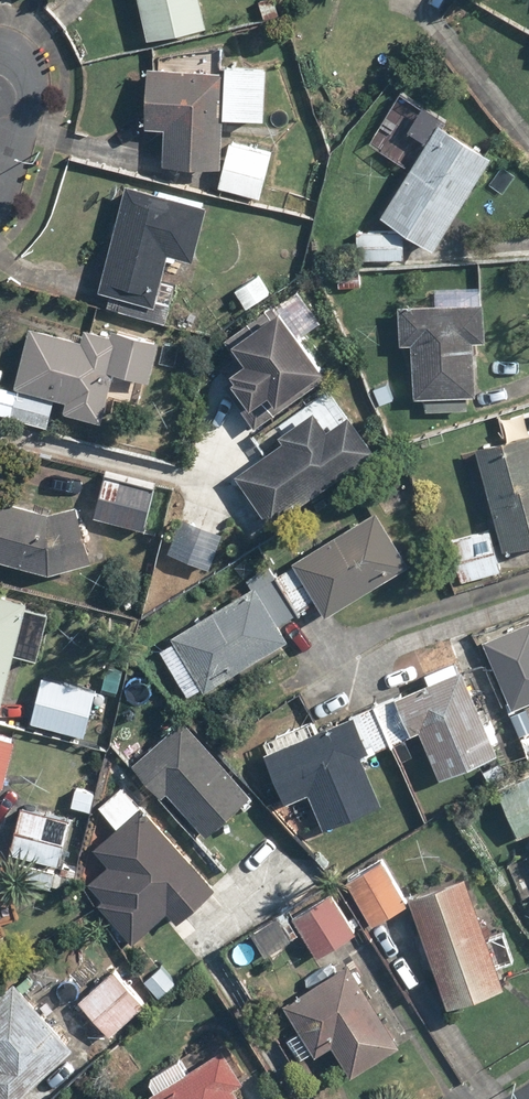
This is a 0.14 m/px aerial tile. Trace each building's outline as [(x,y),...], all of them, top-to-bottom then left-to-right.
[(148,39),(207,25),(201,0),(139,0),(148,39)] [(268,65),(224,64),(225,45),(159,53),(159,67),(148,66),(147,126),(164,127),(163,166),(222,168),(218,188),(263,198),(273,150),(223,140),(223,118),(266,119),(268,65)] [(493,156),(437,122),(371,228),(356,228),(354,257),(405,260),(407,233),(434,250),(493,156)] [(207,204),(126,184),(100,289),(124,295),(119,314),(167,326),(178,285),(162,281),(168,255),(193,261),(207,204)] [(234,288),(247,307),(271,292),(258,273),(234,288)] [(487,299),(397,297),(396,345),(414,345),(413,397),(428,398),(428,407),(473,408),(474,340),(486,340),(487,299)] [(296,299),(280,310),(276,303),(225,341),(235,355),(221,366),(228,375),(222,379),(257,427),(281,409),(277,404),(324,369),(299,336),(314,324),(296,299)] [(29,326),(17,387),(0,384),(0,412),(50,422),(55,397),(66,399),(63,412),(103,420),(112,372),(151,379),(159,338),(111,328),(110,333),(83,327),(81,336),(29,326)] [(330,390),(264,438),(272,449),(234,478),(271,527),(374,450),(330,390)] [(475,445),(503,552),(528,546),(528,431),(475,445)] [(102,473),(93,518),(146,528),(155,484),(102,473)] [(48,571),(91,560),(77,503),(49,510),(0,503),(0,562),(48,571)] [(278,573),(302,611),(316,602),(326,617),(412,564),(378,510),(278,573)] [(226,532),(181,516),(167,552),(213,568),(226,532)] [(504,570),(491,528),(448,541),(461,583),(504,570)] [(244,580),(249,587),(172,635),(175,641),(159,651),(187,696),(203,685),(207,692),(290,640),(281,625),(302,611),(278,573),(272,563),(244,580)] [(23,609),(25,601),(0,595),(0,705),(1,705),(13,653),(40,659),(50,615),(23,609)] [(482,642),(521,741),(528,737),(528,708),(528,705),(528,704),(528,624),(482,642)] [(507,774),(461,667),(376,704),(393,742),(418,731),(439,779),(479,761),(488,782),(507,774)] [(96,688),(41,676),(31,725),(86,737),(96,688)] [(362,756),(393,742),(376,704),(315,730),(310,719),(255,743),(283,808),(299,801),(308,823),(319,819),(324,832),(384,807),(362,756)] [(252,794),(182,716),(131,761),(164,799),(170,793),(207,835),(252,794)] [(0,731),(0,783),(3,783),(15,735),(0,731)] [(498,788),(518,837),(528,832),(528,775),(498,788)] [(213,887),(139,805),(95,845),(109,861),(83,883),(135,941),(166,912),(175,921),(213,887)] [(70,818),(17,807),(6,859),(60,869),(70,818)] [(384,859),(345,881),(371,926),(409,905),(384,859)] [(17,926),(0,865),(0,930),(17,926)] [(467,878),(410,898),(447,1009),(505,989),(467,878)] [(356,933),(330,890),(289,916),(302,937),(315,958),(356,933)] [(302,937),(289,916),(284,907),(247,930),(265,959),(302,937)] [(315,1057),(332,1046),(352,1076),(400,1045),(346,962),(344,963),(268,1013),(298,1059),(311,1051),(315,1057)] [(177,982),(161,965),(142,982),(158,1000),(177,982)] [(144,1006),(114,970),(76,1002),(107,1038),(144,1006)] [(72,1047),(12,982),(0,993),(0,1097),(2,1098),(20,1098),(18,1096),(72,1047)] [(154,1098),(240,1098),(232,1085),(244,1078),(226,1047),(187,1070),(180,1057),(143,1080),(154,1098)]
